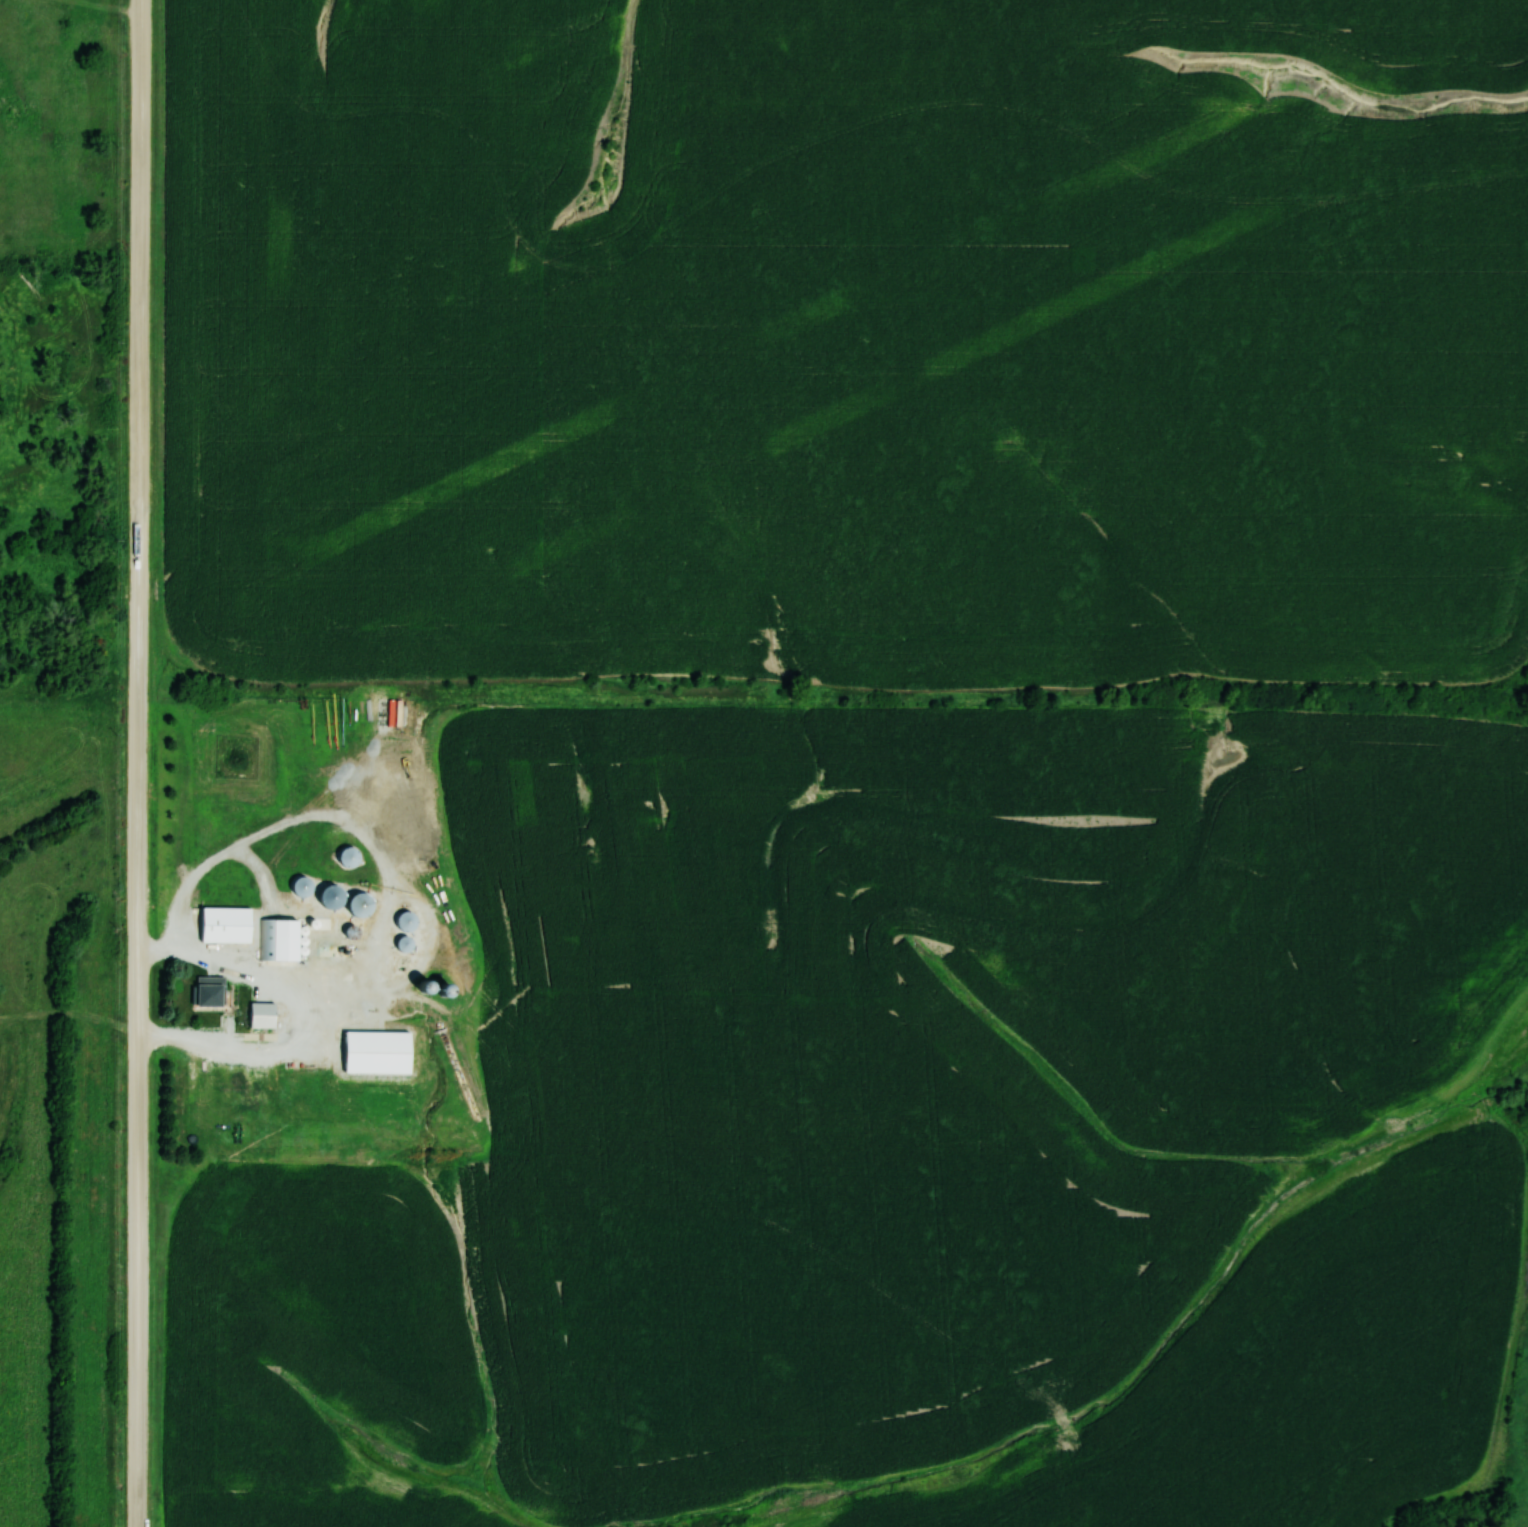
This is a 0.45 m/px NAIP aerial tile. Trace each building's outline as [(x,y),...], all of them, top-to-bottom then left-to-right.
[(290,885),(302,899),(313,889),(301,875),(290,885)] [(325,910),(341,905),(334,884),(318,889),(325,910)] [(362,891),(345,900),(354,917),(372,908),(362,891)] [(250,907),(199,907),(199,942),(250,942),(250,907)] [(396,913),(397,929),(414,928),(412,912),(396,913)] [(287,960),(287,919),(261,919),(261,960),(287,960)] [(394,939),(399,952),(411,947),(406,935),(394,939)] [(225,976),(194,976),(194,1006),(225,1006),(225,976)] [(435,993),(446,996),(449,984),(437,981),(435,993)] [(274,1029),(274,1002),(249,1002),(249,1029),(274,1029)] [(408,1074),(408,1031),(343,1031),(343,1073),(408,1074)]
